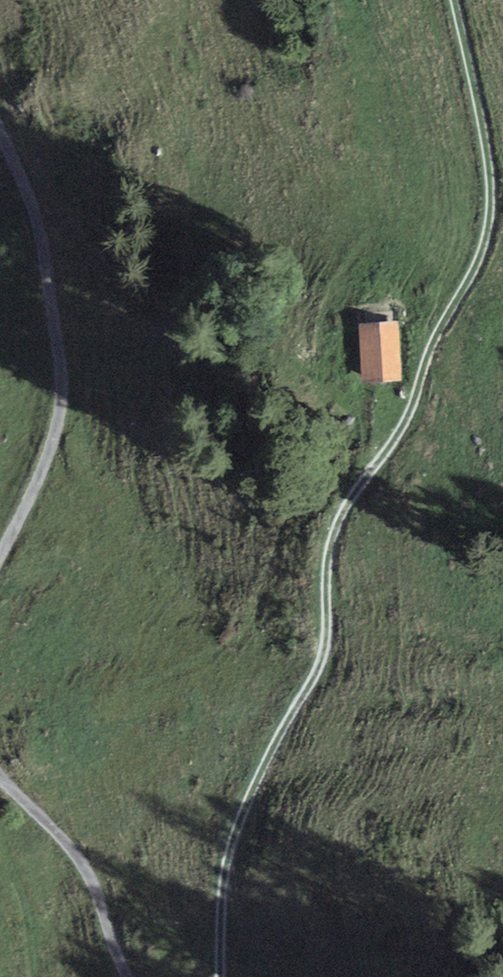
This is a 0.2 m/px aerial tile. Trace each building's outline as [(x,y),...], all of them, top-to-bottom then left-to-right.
[(398,323),(357,325),(360,384),(401,382),(398,323)]
